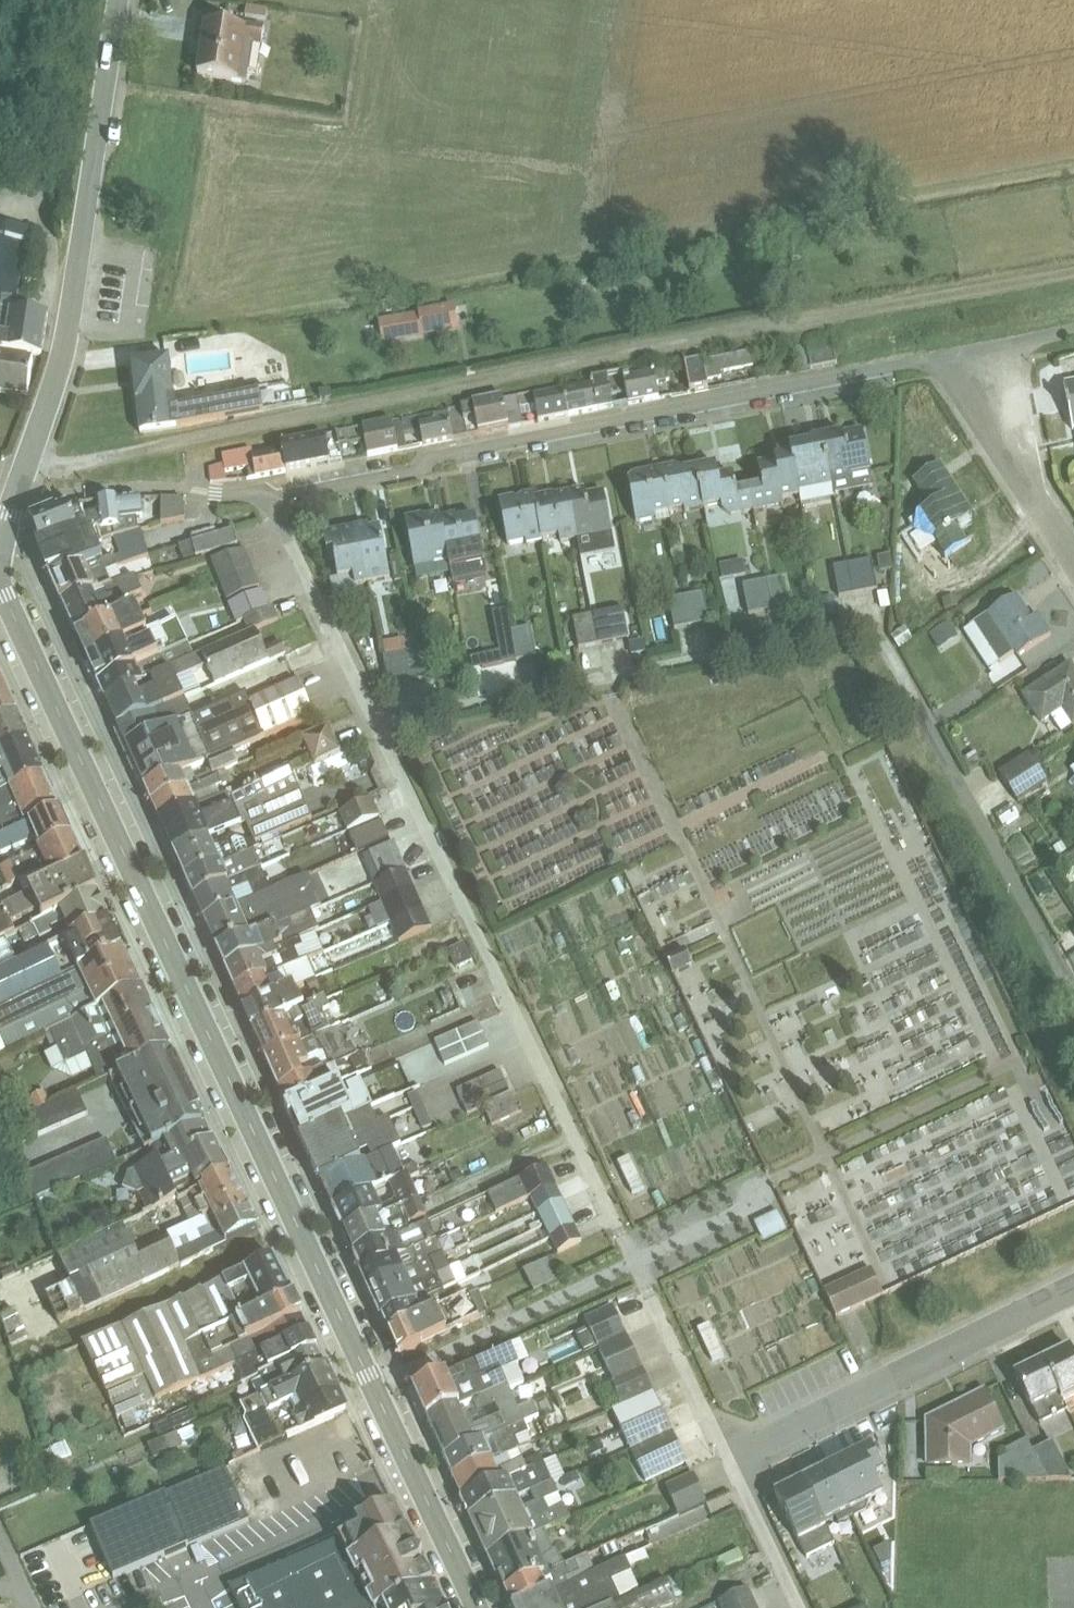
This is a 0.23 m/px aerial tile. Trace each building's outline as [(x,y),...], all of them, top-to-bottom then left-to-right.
[(246,8),(245,19),(265,22),(267,11),(246,8)] [(200,21),(196,47),(202,48),(198,79),(247,86),(249,75),(258,76),(265,31),(200,21)] [(42,360),(45,341),(47,329),(48,319),(17,314),(27,255),(30,232),(12,229),(0,227),(0,299),(3,300),(0,321),(0,354),(42,360)] [(419,314),(378,321),(383,347),(423,340),(423,337),(458,331),(454,306),(418,312),(419,314)] [(806,346),(811,372),(837,367),(832,341),(806,346)] [(704,366),(685,370),(690,396),(709,392),(707,383),(722,380),(721,375),(752,369),(751,357),(704,366)] [(28,401),(33,364),(0,359),(0,397),(28,401)] [(171,362),(132,367),(141,437),(178,432),(264,417),(260,396),(178,413),(171,362)] [(655,376),(656,385),(669,383),(667,372),(655,375),(655,376)] [(625,382),(627,397),(628,407),(659,401),(656,385),(655,376),(625,382)] [(564,394),(569,419),(613,410),(612,400),(627,397),(625,382),(624,378),(593,384),(594,388),(564,394)] [(1064,386),(1067,405),(1066,405),(1067,414),(1069,413),(1072,433),(1073,432),(1073,431),(1073,385),(1065,387),(1065,386),(1064,386)] [(505,402),(509,431),(525,428),(523,418),(537,415),(539,425),(569,419),(564,394),(534,399),(534,396),(505,402)] [(448,414),(453,442),(468,439),(466,432),(478,430),(480,437),(509,431),(505,402),(448,414)] [(395,426),(399,454),(406,451),(404,441),(421,437),(423,447),(453,442),(448,414),(432,417),(433,419),(395,426)] [(337,436),(340,451),(366,446),(368,459),(399,454),(395,426),(362,431),(337,436)] [(466,432),(468,439),(480,437),(478,430),(466,432)] [(823,440),(834,497),(874,489),(862,433),(823,440)] [(283,451),(286,475),(343,463),(340,451),(337,436),(282,447),(283,451)] [(792,453),(801,499),(802,506),(835,500),(834,497),(823,440),(813,441),(810,446),(791,449),(792,453)] [(286,475),(283,451),(254,457),(253,453),(251,454),(238,456),(223,459),(224,468),(210,470),(212,485),(227,484),(226,474),(247,471),(249,480),(249,482),(286,475)] [(749,490),(753,513),(784,508),(783,502),(801,499),(792,453),(779,456),(775,462),(758,465),(762,488),(749,490)] [(959,517),(963,523),(974,516),(941,464),(939,466),(966,507),(960,511),(963,515),(959,517)] [(698,469),(706,511),(722,508),(723,513),(731,518),(753,513),(749,490),(737,493),(734,478),(730,475),(719,477),(716,466),(698,469)] [(966,507),(939,466),(915,482),(931,507),(917,517),(913,535),(935,568),(972,544),(971,542),(965,546),(954,529),(963,523),(959,517),(963,515),(960,511),(966,507)] [(662,471),(670,515),(685,512),(686,515),(706,511),(698,469),(683,472),(676,468),(662,471)] [(670,515),(662,471),(633,476),(629,484),(637,525),(657,521),(658,526),(672,523),(670,515)] [(570,495),(579,542),(582,559),(615,553),(604,493),(586,497),(586,492),(570,495)] [(543,543),(535,500),(534,495),(522,498),(519,502),(514,499),(500,502),(508,548),(526,545),(527,548),(543,544),(543,543)] [(535,500),(543,543),(560,540),(561,546),(579,542),(570,495),(556,498),(553,496),(535,500)] [(97,506),(101,529),(102,531),(98,533),(99,534),(102,543),(115,539),(137,533),(136,520),(143,520),(141,500),(110,504),(97,506)] [(183,501),(161,501),(162,520),(162,526),(185,521),(184,507),(184,506),(183,501)] [(101,529),(97,506),(93,507),(78,509),(58,517),(57,517),(56,513),(33,522),(41,544),(39,545),(37,546),(39,550),(43,549),(97,530),(101,529)] [(452,575),(441,519),(441,516),(426,520),(422,517),(405,520),(418,582),(452,575)] [(441,519),(452,575),(454,583),(487,576),(476,517),(458,520),(457,516),(441,519)] [(354,532),(367,587),(391,582),(381,530),(370,532),(369,528),(354,532)] [(43,549),(39,550),(50,578),(52,583),(104,562),(103,560),(99,549),(104,547),(102,543),(99,534),(98,533),(102,531),(101,529),(97,530),(43,549)] [(192,543),(218,536),(216,530),(191,538),(192,543)] [(218,536),(192,543),(179,548),(183,558),(195,554),(196,558),(238,546),(234,531),(218,536)] [(112,558),(117,568),(124,565),(149,557),(143,538),(142,536),(141,532),(137,533),(115,539),(117,543),(120,553),(121,556),(112,558)] [(367,587),(354,532),(324,538),(329,566),(335,565),(338,581),(354,578),(355,589),(367,587)] [(39,550),(37,546),(35,546),(47,579),(50,578),(39,550)] [(233,581),(253,573),(245,551),(211,561),(221,586),(233,581)] [(890,555),(877,558),(880,573),(893,571),(890,555)] [(104,562),(52,583),(58,597),(63,607),(124,583),(119,570),(117,570),(117,568),(112,558),(104,562)] [(399,560),(391,561),(394,582),(403,581),(399,560)] [(743,562),(719,566),(722,581),(746,576),(743,562)] [(848,566),(854,595),(877,591),(871,562),(848,566)] [(854,595),(848,566),(834,569),(839,598),(854,595)] [(233,581),(221,586),(227,601),(259,589),(253,573),(233,581)] [(124,583),(63,607),(77,640),(115,623),(136,613),(129,600),(132,599),(137,597),(143,594),(136,579),(129,581),(124,583)] [(767,582),(772,611),(787,608),(781,579),(767,582)] [(772,611),(767,582),(743,586),(749,615),(772,611)] [(243,622),(269,611),(261,593),(229,607),(237,625),(243,622)] [(686,598),(692,627),(708,624),(703,595),(686,598)] [(970,628),(963,633),(990,673),(1015,655),(1018,660),(1053,637),(1039,616),(1033,620),(1017,597),(970,628)] [(692,627),(686,598),(669,601),(675,630),(692,627)] [(834,598),(821,601),(825,620),(838,618),(834,598)] [(249,635),(255,632),(279,622),(273,609),(269,611),(243,622),(249,635)] [(594,616),(599,645),(628,640),(623,611),(594,616)] [(115,623),(77,640),(99,687),(137,669),(164,656),(171,653),(188,646),(202,640),(200,636),(187,642),(177,623),(154,634),(148,637),(136,613),(115,623)] [(599,645),(594,616),(573,620),(579,649),(599,645)] [(517,661),(512,632),(510,622),(501,624),(503,634),(497,635),(502,664),(517,661)] [(949,624),(930,637),(940,651),(958,639),(949,624)] [(512,632),(517,661),(536,658),(530,629),(512,632)] [(194,658),(149,678),(157,692),(140,699),(136,690),(106,703),(118,730),(185,700),(202,692),(193,675),(208,668),(215,687),(286,656),(281,644),(264,652),(255,632),(249,635),(194,658)] [(909,633),(894,642),(902,654),(916,644),(909,633)] [(99,687),(77,640),(72,642),(94,690),(99,687)] [(423,681),(417,651),(407,653),(404,640),(384,644),(386,657),(383,658),(389,688),(423,681)] [(137,669),(99,687),(106,703),(136,690),(143,687),(140,682),(149,678),(194,658),(188,646),(171,653),(164,656),(137,669)] [(417,651),(423,681),(438,678),(432,648),(417,651)] [(1021,697),(1041,727),(1052,720),(1062,736),(1072,729),(1073,730),(1073,668),(1071,664),(1021,697)] [(206,713),(193,718),(212,762),(234,753),(314,716),(294,674),(249,694),(251,699),(256,697),(257,700),(250,703),(247,695),(206,713)] [(16,713),(0,677),(0,720),(16,713)] [(185,700),(118,730),(126,748),(193,718),(185,700)] [(0,720),(0,737),(22,726),(16,713),(0,720)] [(193,718),(126,748),(127,751),(145,790),(192,771),(208,764),(212,762),(193,718)] [(0,737),(0,751),(27,738),(22,726),(0,737)] [(329,726),(302,738),(315,765),(342,752),(329,726)] [(126,748),(118,730),(113,732),(140,792),(145,790),(127,751),(126,748)] [(0,751),(0,794),(43,775),(27,738),(0,751)] [(1010,789),(1038,771),(1036,769),(1045,763),(1037,751),(1000,774),(1010,789)] [(234,753),(212,762),(208,764),(211,771),(207,773),(209,777),(196,782),(192,771),(145,790),(152,807),(219,779),(222,778),(229,775),(227,772),(236,768),(240,766),(234,753)] [(976,753),(963,761),(969,772),(983,765),(976,753)] [(221,799),(160,825),(174,856),(211,842),(247,827),(256,846),(312,820),(289,766),(231,795),(221,799)] [(227,772),(229,775),(230,781),(240,776),(236,768),(227,772)] [(1038,771),(1010,789),(1020,805),(1048,787),(1038,771)] [(0,794),(0,834),(58,808),(43,775),(0,794)] [(219,779),(152,807),(160,825),(221,799),(217,790),(232,784),(230,781),(229,775),(222,778),(219,779)] [(372,801),(338,814),(347,834),(380,819),(372,801)] [(1012,806),(996,817),(1003,828),(1020,817),(1012,806)] [(71,838),(59,812),(0,838),(0,858),(36,841),(41,851),(71,838)] [(382,822),(350,837),(358,854),(390,840),(382,822)] [(84,867),(71,838),(41,851),(11,865),(0,870),(0,901),(16,894),(13,887),(20,884),(45,872),(51,883),(84,867)] [(258,851),(255,852),(263,869),(292,856),(285,839),(258,851)] [(211,842),(174,856),(186,882),(255,852),(258,851),(256,846),(238,841),(214,851),(211,842)] [(255,852),(186,882),(195,902),(262,872),(264,871),(263,869),(255,852)] [(25,896),(2,907),(4,912),(0,914),(0,942),(15,935),(11,925),(38,911),(43,921),(97,895),(84,867),(51,883),(25,896)] [(382,904),(414,889),(407,871),(374,886),(382,904)] [(25,896),(51,883),(45,872),(20,884),(25,896)] [(262,872),(195,902),(205,924),(271,893),(268,884),(270,883),(267,877),(264,878),(262,872)] [(271,893),(205,924),(218,952),(274,928),(308,913),(303,901),(316,896),(308,876),(277,890),(271,893)] [(382,904),(391,925),(423,911),(414,889),(382,904)] [(72,939),(107,921),(97,895),(43,921),(20,933),(26,945),(39,940),(40,943),(56,935),(54,931),(66,925),(72,939)] [(391,925),(382,904),(369,910),(377,931),(391,925)] [(423,911),(391,925),(399,944),(431,929),(423,911)] [(308,913),(274,928),(282,947),(316,932),(319,931),(311,912),(308,913)] [(132,971),(107,921),(72,939),(0,975),(0,1035),(132,971)] [(274,928),(218,952),(226,971),(282,947),(274,928)] [(282,947),(226,971),(235,992),(307,961),(324,954),(316,932),(282,947)] [(18,964),(7,941),(0,945),(0,973),(18,964)] [(464,945),(448,952),(457,970),(473,962),(464,945)] [(683,951),(665,959),(673,978),(692,969),(683,951)] [(390,954),(377,960),(382,972),(395,967),(390,954)] [(307,961),(235,992),(245,1012),(294,990),(306,985),(316,981),(307,961)] [(6,1055),(45,1037),(141,992),(132,971),(0,1035),(0,1042),(6,1055)] [(316,981),(306,985),(313,1000),(323,996),(322,993),(326,991),(331,990),(325,977),(320,979),(316,981)] [(469,987),(453,994),(460,1010),(476,1002),(469,987)] [(294,990),(245,1012),(254,1034),(305,1012),(301,1002),(299,1002),(294,990)] [(387,991),(373,997),(379,1010),(393,1003),(387,991)] [(141,992),(45,1037),(51,1050),(56,1047),(58,1051),(47,1057),(54,1073),(73,1081),(93,1071),(99,1083),(110,1079),(169,1052),(141,992)] [(798,1025),(828,1014),(821,996),(791,1008),(798,1025)] [(305,1012),(254,1034),(266,1061),(332,1032),(325,1016),(331,1014),(325,1003),(305,1012)] [(478,1023),(434,1043),(445,1067),(489,1047),(478,1023)] [(332,1032),(266,1061),(280,1092),(346,1062),(349,1061),(358,1057),(344,1027),(338,1029),(332,1032)] [(169,1052),(110,1079),(128,1116),(146,1153),(154,1149),(205,1127),(169,1052)] [(358,1057),(349,1061),(356,1074),(369,1067),(363,1055),(358,1057)] [(346,1062),(280,1092),(287,1108),(343,1083),(339,1074),(349,1069),(346,1062)] [(484,1109),(511,1096),(500,1072),(457,1092),(469,1116),(484,1109)] [(343,1083),(287,1108),(302,1141),(371,1109),(374,1108),(373,1106),(359,1076),(343,1083)] [(50,1105),(24,1116),(25,1120),(18,1123),(26,1142),(33,1139),(34,1141),(89,1117),(79,1095),(78,1092),(50,1105)] [(418,1093),(408,1097),(423,1132),(433,1128),(418,1093)] [(24,1116),(50,1105),(45,1094),(31,1101),(33,1106),(21,1111),(24,1116)] [(511,1096),(484,1109),(493,1127),(519,1114),(511,1096)] [(322,1185),(393,1151),(402,1147),(390,1119),(378,1125),(371,1109),(302,1141),(322,1185)] [(203,1189),(230,1176),(205,1127),(154,1149),(159,1161),(129,1174),(123,1190),(139,1196),(148,1215),(174,1203),(178,1202),(179,1204),(204,1191),(203,1189)] [(83,1181),(111,1168),(118,1165),(108,1143),(23,1179),(33,1202),(83,1181)] [(393,1151),(322,1185),(334,1211),(350,1204),(371,1194),(373,1193),(389,1186),(409,1178),(410,1177),(412,1180),(420,1176),(417,1170),(416,1166),(403,1173),(393,1151)] [(629,1159),(618,1164),(633,1196),(644,1190),(629,1159)] [(111,1168),(83,1181),(93,1185),(95,1178),(112,1171),(111,1168)] [(547,1168),(488,1196),(497,1215),(557,1188),(547,1168)] [(454,1186),(470,1181),(468,1171),(451,1175),(454,1186)] [(178,1202),(174,1203),(176,1211),(182,1209),(191,1225),(212,1216),(218,1229),(249,1213),(230,1176),(203,1189),(204,1191),(179,1204),(178,1202)] [(409,1178),(389,1186),(395,1200),(393,1204),(383,1208),(379,1207),(373,1193),(371,1194),(350,1204),(334,1211),(345,1234),(360,1227),(380,1219),(420,1202),(421,1202),(412,1180),(410,1177),(409,1178)] [(360,1227),(345,1234),(354,1256),(409,1233),(402,1215),(405,1214),(410,1226),(428,1218),(421,1202),(420,1202),(380,1219),(360,1227)] [(545,1228),(570,1216),(563,1202),(538,1214),(545,1228)] [(744,1218),(752,1238),(776,1229),(767,1208),(744,1218)] [(170,1240),(181,1268),(259,1232),(249,1213),(218,1229),(212,1216),(191,1225),(168,1235),(170,1240)] [(570,1216),(545,1228),(551,1241),(575,1228),(570,1216)] [(409,1233),(354,1256),(363,1276),(438,1243),(429,1224),(409,1233)] [(181,1268),(170,1240),(137,1254),(124,1225),(58,1256),(64,1268),(47,1275),(56,1295),(48,1298),(61,1325),(181,1268)] [(575,1228),(551,1241),(558,1255),(582,1243),(575,1228)] [(438,1243),(363,1276),(367,1285),(369,1291),(444,1257),(438,1243)] [(444,1257),(369,1291),(372,1296),(376,1306),(451,1272),(444,1257)] [(549,1260),(524,1273),(534,1294),(560,1281),(549,1260)] [(253,1315),(292,1298),(273,1261),(237,1277),(210,1290),(168,1308),(83,1346),(119,1425),(128,1422),(127,1416),(156,1401),(189,1387),(198,1383),(222,1372),(234,1367),(237,1365),(239,1365),(232,1349),(212,1358),(203,1338),(253,1315)] [(0,1274),(0,1283),(16,1275),(13,1268),(0,1274)] [(451,1272),(458,1286),(462,1284),(464,1283),(466,1282),(460,1268),(456,1270),(451,1272)] [(872,1271),(825,1293),(836,1319),(883,1297),(872,1271)] [(451,1272),(376,1306),(380,1315),(383,1321),(443,1293),(458,1286),(451,1272)] [(443,1293),(383,1321),(390,1335),(450,1306),(443,1293)] [(470,1297),(480,1320),(481,1320),(487,1317),(489,1316),(479,1293),(470,1297)] [(450,1306),(390,1335),(400,1359),(458,1331),(463,1328),(480,1320),(470,1297),(450,1306)] [(212,1358),(232,1349),(252,1341),(264,1336),(301,1319),(302,1318),(292,1298),(253,1315),(203,1338),(212,1358)] [(599,1350),(627,1336),(613,1308),(585,1321),(588,1329),(576,1335),(585,1356),(599,1350)] [(16,1312),(2,1318),(9,1342),(11,1348),(29,1340),(16,1312)] [(301,1319),(264,1336),(270,1351),(309,1334),(301,1319)] [(709,1326),(698,1331),(712,1363),(724,1358),(709,1326)] [(239,1365),(237,1365),(246,1384),(259,1377),(318,1350),(310,1334),(309,1334),(270,1351),(258,1356),(239,1365)] [(627,1336),(599,1350),(615,1385),(643,1372),(627,1336)] [(510,1347),(518,1367),(529,1362),(520,1343),(510,1347)] [(518,1367),(510,1347),(452,1373),(446,1376),(414,1391),(428,1422),(459,1408),(473,1402),(508,1387),(510,1391),(513,1390),(525,1384),(524,1382),(518,1367)] [(1063,1403),(1073,1398),(1073,1356),(1070,1349),(1042,1363),(1063,1403)] [(318,1350),(259,1377),(268,1394),(327,1368),(324,1363),(321,1362),(320,1363),(318,1359),(319,1359),(320,1355),(318,1350)] [(1063,1403),(1042,1363),(1014,1376),(1040,1425),(1068,1412),(1063,1403)] [(327,1368),(268,1394),(241,1406),(247,1418),(246,1425),(259,1453),(288,1440),(334,1420),(330,1411),(344,1404),(342,1399),(334,1383),(332,1383),(330,1380),(332,1379),(327,1368)] [(643,1372),(615,1385),(612,1386),(622,1408),(654,1395),(643,1372)] [(508,1387),(473,1402),(479,1416),(465,1421),(459,1408),(428,1422),(445,1461),(526,1425),(537,1420),(539,1419),(533,1405),(519,1411),(510,1391),(508,1387)] [(986,1389),(925,1420),(926,1469),(974,1468),(973,1449),(1007,1433),(986,1389)] [(654,1395),(622,1408),(614,1412),(622,1432),(662,1413),(654,1395)] [(192,1413),(168,1424),(174,1435),(197,1425),(192,1413)] [(662,1413),(622,1432),(631,1451),(673,1433),(663,1413),(662,1413)] [(526,1425),(445,1461),(454,1480),(492,1462),(492,1463),(518,1453),(533,1446),(526,1425)] [(673,1433),(631,1451),(646,1484),(688,1464),(673,1433)] [(178,1436),(149,1447),(155,1460),(183,1448),(178,1436)] [(1049,1481),(1034,1451),(1028,1440),(1005,1452),(1008,1457),(999,1462),(999,1482),(1049,1481)] [(1034,1451),(1049,1481),(1073,1480),(1053,1442),(1034,1451)] [(601,1443),(586,1449),(591,1461),(605,1455),(604,1452),(605,1452),(601,1443)] [(55,1450),(45,1454),(51,1469),(61,1464),(60,1462),(67,1459),(61,1445),(54,1448),(55,1450)] [(829,1470),(854,1518),(854,1520),(866,1514),(870,1504),(884,1496),(876,1480),(884,1476),(880,1469),(884,1467),(876,1451),(874,1452),(872,1448),(829,1470)] [(492,1462),(454,1480),(463,1501),(542,1465),(539,1458),(523,1465),(518,1453),(492,1463),(492,1462)] [(542,1465),(552,1486),(565,1481),(555,1460),(549,1462),(542,1465)] [(542,1465),(463,1501),(471,1519),(494,1509),(495,1511),(518,1501),(531,1495),(552,1486),(542,1465)] [(803,1483),(824,1527),(836,1521),(839,1526),(854,1518),(829,1470),(803,1483)] [(101,1575),(237,1525),(217,1471),(81,1520),(101,1575)] [(694,1475),(666,1487),(678,1518),(707,1505),(694,1475)] [(824,1527),(803,1483),(775,1496),(807,1560),(834,1546),(824,1527)] [(552,1486),(531,1495),(537,1507),(523,1512),(518,1501),(495,1511),(494,1509),(471,1519),(490,1559),(545,1534),(570,1523),(552,1486)] [(435,1588),(394,1507),(357,1524),(360,1535),(239,1586),(250,1607),(388,1607),(435,1588)] [(545,1534),(490,1559),(492,1564),(495,1563),(506,1581),(508,1580),(510,1584),(502,1588),(505,1595),(564,1567),(556,1553),(554,1553),(545,1534)] [(892,1543),(875,1551),(883,1567),(892,1562),(892,1543)] [(608,1569),(624,1562),(616,1544),(601,1551),(608,1569)] [(64,1545),(43,1554),(49,1567),(70,1557),(64,1545)] [(521,1607),(607,1607),(611,1606),(641,1593),(630,1568),(649,1561),(645,1552),(624,1562),(608,1569),(594,1575),(521,1607)] [(739,1552),(715,1563),(720,1573),(744,1562),(739,1552)] [(505,1595),(511,1607),(521,1607),(594,1575),(586,1557),(564,1567),(505,1595)] [(611,1606),(612,1607),(639,1607),(640,1607),(661,1607),(676,1601),(676,1600),(688,1594),(680,1575),(641,1593),(611,1606)] [(435,1588),(388,1607),(444,1607),(435,1588)] [(748,1589),(718,1602),(721,1607),(757,1607),(748,1589)]
